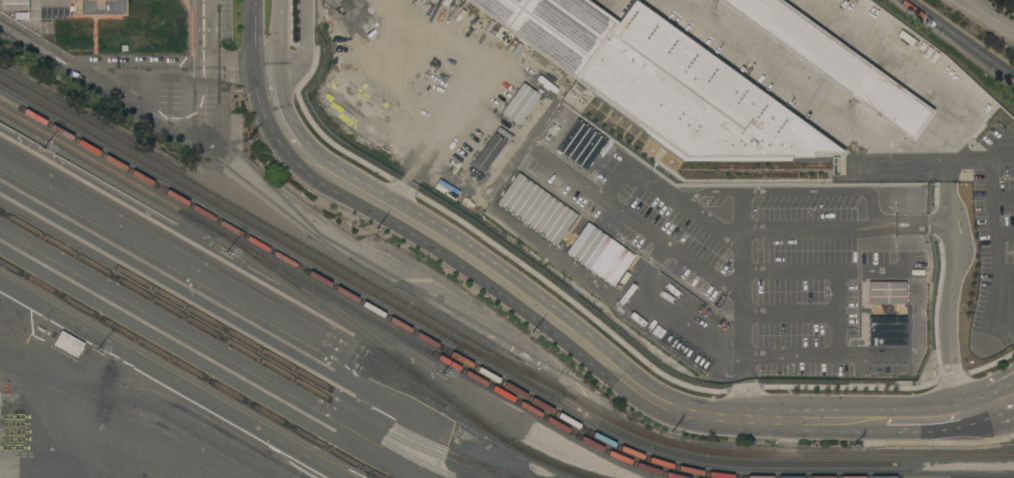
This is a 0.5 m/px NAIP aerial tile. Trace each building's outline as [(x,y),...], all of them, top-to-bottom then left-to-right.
[(1,10),(1,0),(28,0),(28,10),(1,10)] [(118,16),(118,0),(72,0),(72,16),(118,16)] [(576,80),(466,0),(588,0),(618,22),(576,80)] [(618,22),(633,0),(843,153),(812,153),(812,159),(684,158),(576,80),(618,22)] [(912,140),(719,0),(778,0),(932,112),(912,140)] [(502,115),(521,125),(537,92),(518,82),(502,115)] [(606,139),(576,118),(554,149),(585,170),(606,139)] [(486,172),(504,139),(491,132),(473,164),(486,172)] [(577,213),(516,173),(495,204),(556,244),(577,213)] [(564,253),(612,286),(634,255),(586,222),(564,253)] [(868,303),(905,304),(905,281),(868,281),(868,303)] [(867,345),(904,345),(904,316),(868,316),(867,345)] [(53,344),(76,357),(84,344),(61,331),(53,344)]
